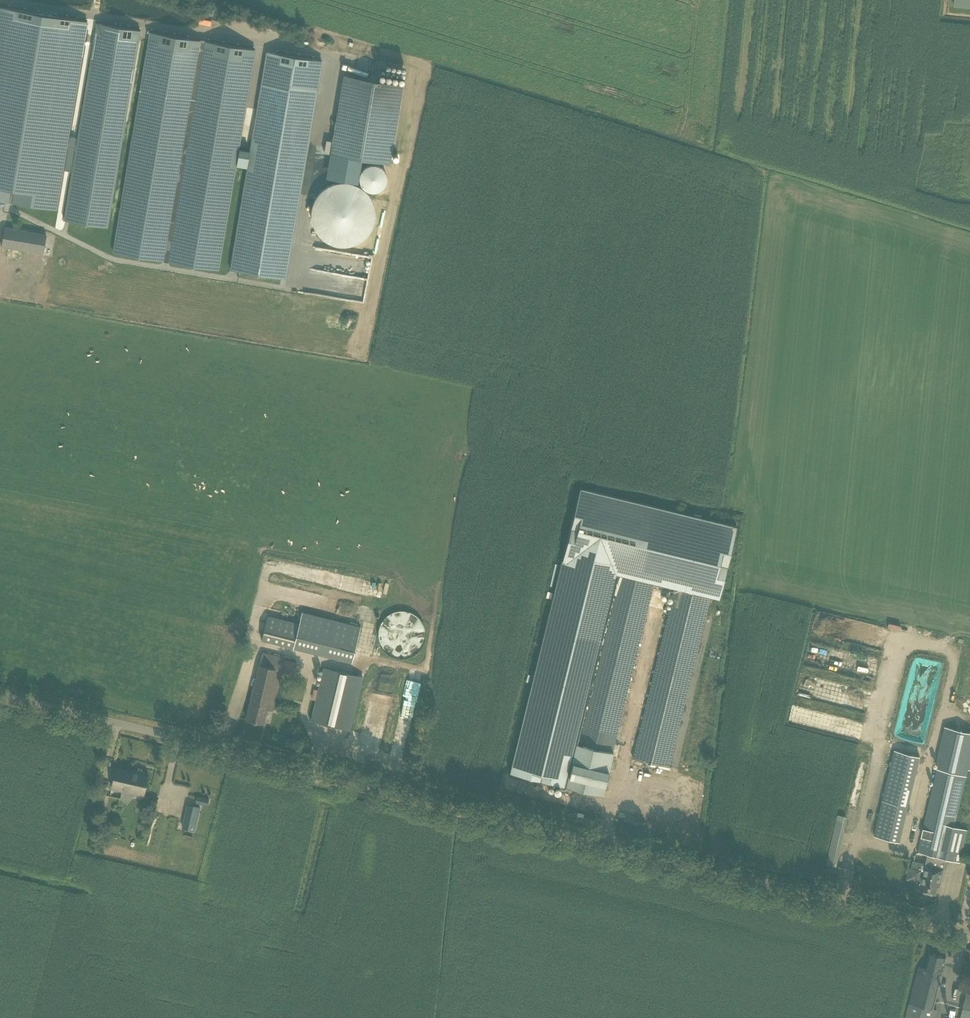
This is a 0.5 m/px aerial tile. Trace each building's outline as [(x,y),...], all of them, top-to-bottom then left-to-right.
[(0,7),(0,200),(56,210),(87,22),(0,7)] [(97,23),(64,220),(108,227),(140,30),(97,23)] [(150,32),(114,252),(218,270),(235,166),(247,168),(250,153),(238,151),(255,50),(150,32)] [(267,52),(250,153),(247,168),(230,269),(285,279),(322,61),(267,52)] [(397,84),(344,75),(330,154),(390,164),(403,85),(397,84)] [(311,215),(312,220),(313,225),(315,230),(318,234),(321,237),(324,240),(329,243),(333,245),(339,246),(344,246),(350,245),(355,244),(359,242),(364,239),(367,235),(370,232),(372,227),(374,222),(375,217),(375,211),(374,206),(372,201),(370,196),(367,192),(363,189),(359,187),(355,184),(350,183),(345,182),(340,182),(335,183),(331,185),(326,187),(322,190),(319,193),(316,196),(314,201),(312,205),(311,210),(311,215)] [(2,246),(25,250),(25,249),(43,252),(46,235),(28,232),(28,231),(5,227),(2,246)] [(653,583),(654,582),(673,587),(634,747),(632,757),(669,766),(671,756),(710,596),(719,598),(736,528),(580,489),(510,773),(603,796),(613,753),(612,753),(653,583)] [(429,646),(412,606),(376,621),(390,654),(401,650),(404,656),(429,646)] [(299,623),(268,615),(261,640),(351,663),(361,627),(302,612),(299,623)] [(264,723),(266,713),(267,709),(272,710),(285,659),(262,653),(246,719),(264,723)] [(324,668),(314,710),(311,720),(350,729),(362,677),(324,668)] [(912,868),(920,870),(917,882),(915,888),(920,889),(936,893),(938,886),(939,886),(939,885),(940,881),(944,868),(946,867),(948,859),(960,862),(965,844),(965,843),(968,830),(955,826),(968,769),(969,770),(969,733),(969,732),(944,726),(936,761),(939,762),(920,842),(918,852),(929,854),(926,865),(914,861),(912,868)] [(874,835),(900,841),(920,756),(894,750),(874,835)] [(116,768),(111,787),(122,790),(128,791),(129,789),(143,792),(144,792),(148,773),(138,771),(137,773),(116,768)] [(197,796),(196,802),(207,805),(208,799),(197,796)] [(185,819),(183,827),(196,830),(197,822),(185,819)] [(258,907),(256,911),(273,916),(274,911),(258,907)] [(927,963),(926,969),(916,967),(904,1017),(933,1017),(935,1010),(932,1010),(946,957),(930,953),(927,963)] [(964,994),(959,1017),(969,1017),(969,995),(964,994)]
